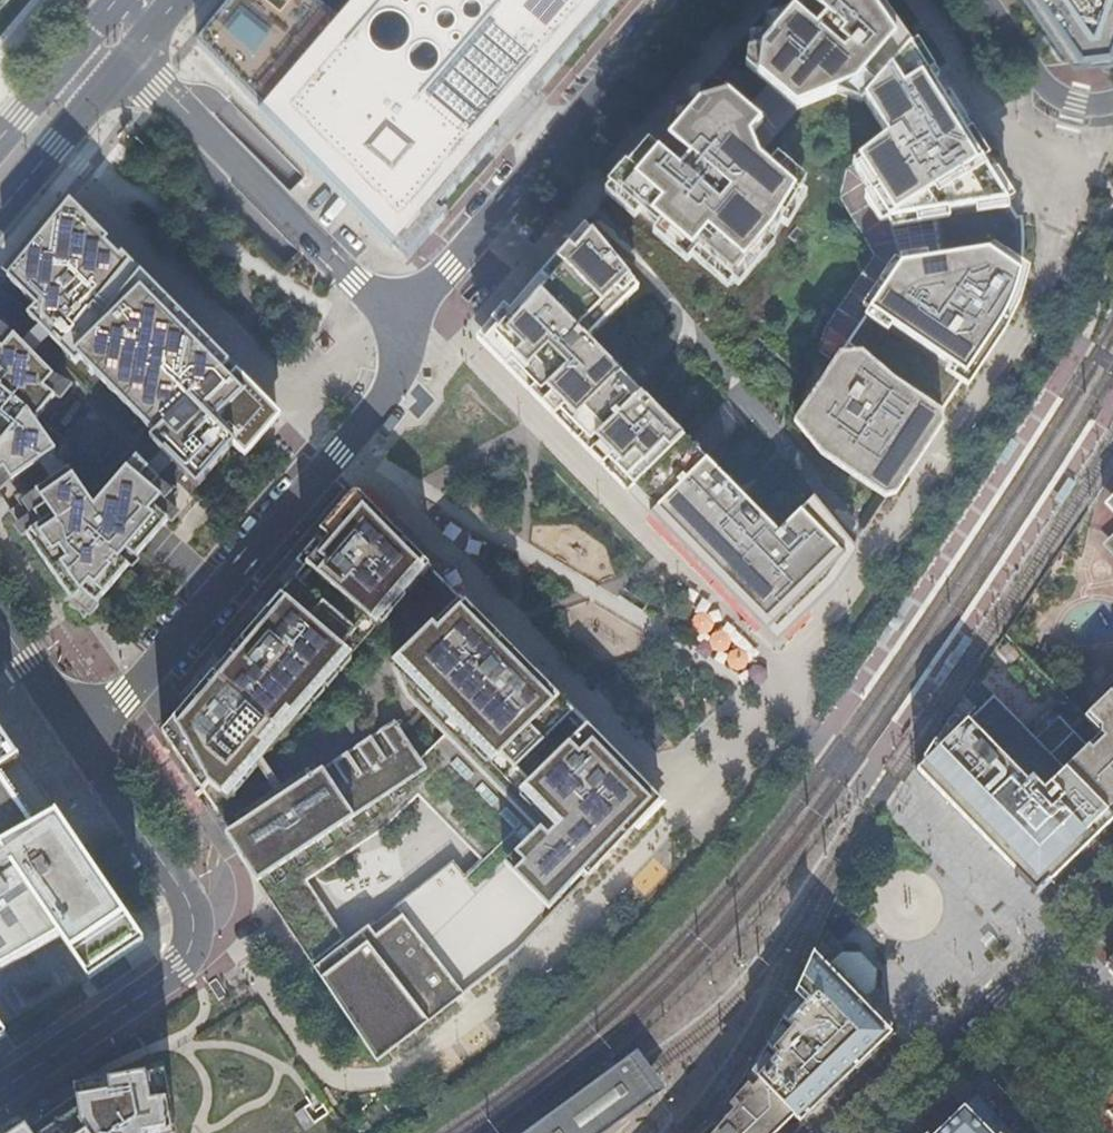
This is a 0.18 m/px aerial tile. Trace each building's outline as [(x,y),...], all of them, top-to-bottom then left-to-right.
[(518,104),(533,87),(539,92),(617,0),(360,0),(343,20),(316,0),(235,0),(201,43),(267,111),(399,245),(411,257),(450,212),(448,209),(444,213),(439,208),(502,134),(496,130),(518,104)] [(748,63),(769,83),(795,109),(839,91),(846,89),(866,96),(866,97),(891,135),(855,161),(891,218),(903,261),(837,360),(808,402),(819,409),(809,423),(827,445),(823,452),(888,495),(944,411),(987,347),(1000,328),(1010,309),(1019,288),(1022,275),(1025,259),(1027,243),(1027,230),(1025,213),(1020,213),(1011,199),(993,170),(963,122),(945,94),(931,72),(913,43),(883,0),(791,0),(788,4),(766,30),(764,44),(750,48),(748,63)] [(1068,54),(1112,47),(1112,0),(1030,0),(1068,54)] [(768,16),(766,30),(788,4),(770,13),(768,16)] [(920,39),(913,43),(931,72),(937,68),(920,39)] [(718,81),(705,85),(701,100),(689,103),(672,123),(655,143),(620,184),(729,279),(774,227),(799,187),(745,141),(764,120),(749,107),(718,81)] [(607,190),(637,216),(642,210),(730,286),(778,230),(784,221),(790,225),(812,188),(763,146),(795,109),(769,83),(749,107),(764,120),(745,141),(799,187),(774,227),(729,279),(620,184),(655,143),(651,139),(607,190)] [(846,89),(839,91),(864,101),(866,97),(866,96),(846,89)] [(951,90),(945,94),(963,122),(969,118),(951,90)] [(674,108),(672,123),(689,103),(674,108)] [(399,245),(267,111),(263,114),(395,248),(399,245)] [(820,348),(837,360),(903,261),(891,218),(855,161),(848,167),(842,194),(877,252),(829,324),(820,348)] [(999,166),(993,170),(1011,199),(1018,195),(1009,180),(999,166)] [(10,276),(38,305),(30,313),(42,325),(25,342),(16,334),(5,347),(0,343),(0,491),(76,601),(88,587),(99,603),(180,509),(173,503),(180,494),(170,486),(185,471),(199,485),(236,444),(243,451),(280,409),(73,198),(10,276)] [(587,222),(563,250),(571,257),(594,231),(587,222)] [(589,337),(640,287),(594,231),(571,257),(563,250),(512,309),(489,336),(638,487),(648,497),(657,508),(779,631),(830,580),(851,550),(811,501),(781,530),(589,337)] [(512,309),(506,304),(478,336),(632,492),(637,487),(489,336),(512,309)] [(5,325),(0,332),(0,343),(5,347),(16,334),(5,325)] [(68,383),(57,374),(47,385),(58,395),(68,383)] [(819,409),(808,402),(797,419),(823,452),(827,445),(809,423),(819,409)] [(946,421),(944,411),(888,495),(899,492),(946,421)] [(657,508),(655,515),(779,642),(837,585),(862,549),(817,495),(811,501),(851,550),(830,580),(779,631),(657,508)] [(380,616),(423,564),(354,496),(307,558),(380,616)] [(1112,515),(1112,496),(1104,505),(1112,515)] [(1102,545),(1112,555),(1112,534),(1102,545)] [(88,587),(76,601),(87,617),(99,603),(88,587)] [(486,753),(557,689),(461,594),(438,619),(431,611),(394,650),(459,723),(486,753)] [(226,798),(350,661),(274,596),(159,726),(200,788),(207,782),(226,798)] [(1101,734),(1112,747),(1112,695),(1111,692),(1084,717),(1101,734)] [(916,770),(917,770),(922,776),(923,775),(927,771),(936,781),(933,784),(938,789),(936,791),(940,794),(942,793),(946,798),(949,796),(956,803),(954,805),(959,810),(957,812),(961,816),(962,814),(979,831),(978,833),(982,837),(983,836),(988,841),(990,838),(997,846),(995,847),(1000,852),(998,854),(1002,858),(1004,857),(1018,871),(1016,873),(1020,877),(1024,873),(1032,881),(1036,885),(1044,877),(1049,883),(1052,880),(1051,879),(1068,862),(1070,864),(1074,860),(1072,858),(1071,860),(1068,857),(1068,854),(1074,848),(1075,848),(1080,854),(1095,838),(1094,838),(1092,840),(1088,835),(1109,814),(1112,819),(1112,820),(1112,821),(1112,816),(1104,807),(1112,798),(1112,771),(1089,746),(1088,746),(1073,731),(1050,753),(994,695),(964,724),(959,720),(959,719),(958,719),(958,718),(957,718),(956,718),(955,718),(954,718),(953,718),(952,718),(951,718),(951,719),(950,719),(950,720),(949,720),(949,721),(948,721),(923,759),(925,761),(916,770)] [(663,794),(587,716),(521,784),(557,817),(548,827),(539,820),(516,845),(503,858),(555,910),(663,794)] [(148,940),(60,810),(38,825),(1,771),(24,756),(0,721),(0,843),(1,844),(0,845),(0,970),(62,935),(91,978),(148,940)] [(218,825),(257,878),(427,767),(420,756),(395,721),(218,825)] [(257,878),(312,963),(345,939),(305,878),(382,829),(418,795),(481,859),(492,847),(503,858),(516,845),(539,820),(510,797),(446,734),(420,756),(427,767),(257,878)] [(1096,739),(1112,757),(1112,747),(1101,734),(1096,739)] [(1088,746),(1089,746),(1112,771),(1112,757),(1096,739),(1088,746)] [(923,775),(922,776),(936,791),(938,789),(933,784),(936,781),(927,771),(923,775)] [(940,794),(957,812),(959,810),(954,805),(956,803),(949,796),(946,798),(942,793),(940,794)] [(1104,807),(1112,816),(1112,798),(1104,807)] [(961,816),(978,833),(979,831),(962,814),(961,816)] [(1095,838),(1112,821),(1112,820),(1112,819),(1109,814),(1088,835),(1092,840),(1094,838),(1095,838)] [(982,837),(998,854),(1000,852),(995,847),(997,846),(990,838),(988,841),(983,836),(982,837)] [(515,952),(555,910),(503,858),(492,847),(481,859),(463,876),(451,861),(345,939),(312,963),(381,1056),(515,952)] [(1074,860),(1080,854),(1075,848),(1074,848),(1068,854),(1068,857),(1071,860),(1072,858),(1074,860)] [(1002,858),(1016,873),(1018,871),(1004,857),(1002,858)] [(1051,879),(1052,880),(1070,864),(1068,862),(1051,879)] [(1024,873),(1020,877),(1038,895),(1049,883),(1044,877),(1036,885),(1032,881),(1024,873)] [(783,1016),(751,1072),(760,1080),(795,1115),(802,1123),(838,1089),(837,1087),(855,1069),(857,1071),(894,1035),(876,1016),(869,1009),(866,1013),(858,1005),(859,1003),(830,971),(815,955),(815,953),(814,952),(798,988),(783,1016)] [(841,961),(831,970),(869,1009),(876,1016),(885,1006),(886,985),(863,962),(841,961)] [(831,970),(830,971),(859,1003),(858,1005),(866,1013),(869,1009),(831,970)] [(10,1034),(0,1018),(0,1041),(10,1034)] [(629,1056),(524,1132),(602,1132),(656,1093),(644,1076),(629,1056)] [(161,1070),(152,1071),(162,1129),(171,1127),(161,1070)] [(23,1126),(12,1132),(138,1132),(148,1131),(162,1129),(152,1071),(70,1086),(72,1100),(39,1123),(26,1132),(23,1126)] [(794,1116),(795,1115),(760,1080),(753,1088),(748,1084),(734,1100),(741,1107),(719,1132),(776,1132),(794,1116)] [(291,1110),(305,1129),(329,1113),(315,1094),(291,1110)] [(964,1106),(937,1132),(990,1132),(964,1106)] [(802,1123),(795,1115),(794,1116),(802,1124),(802,1123)]
